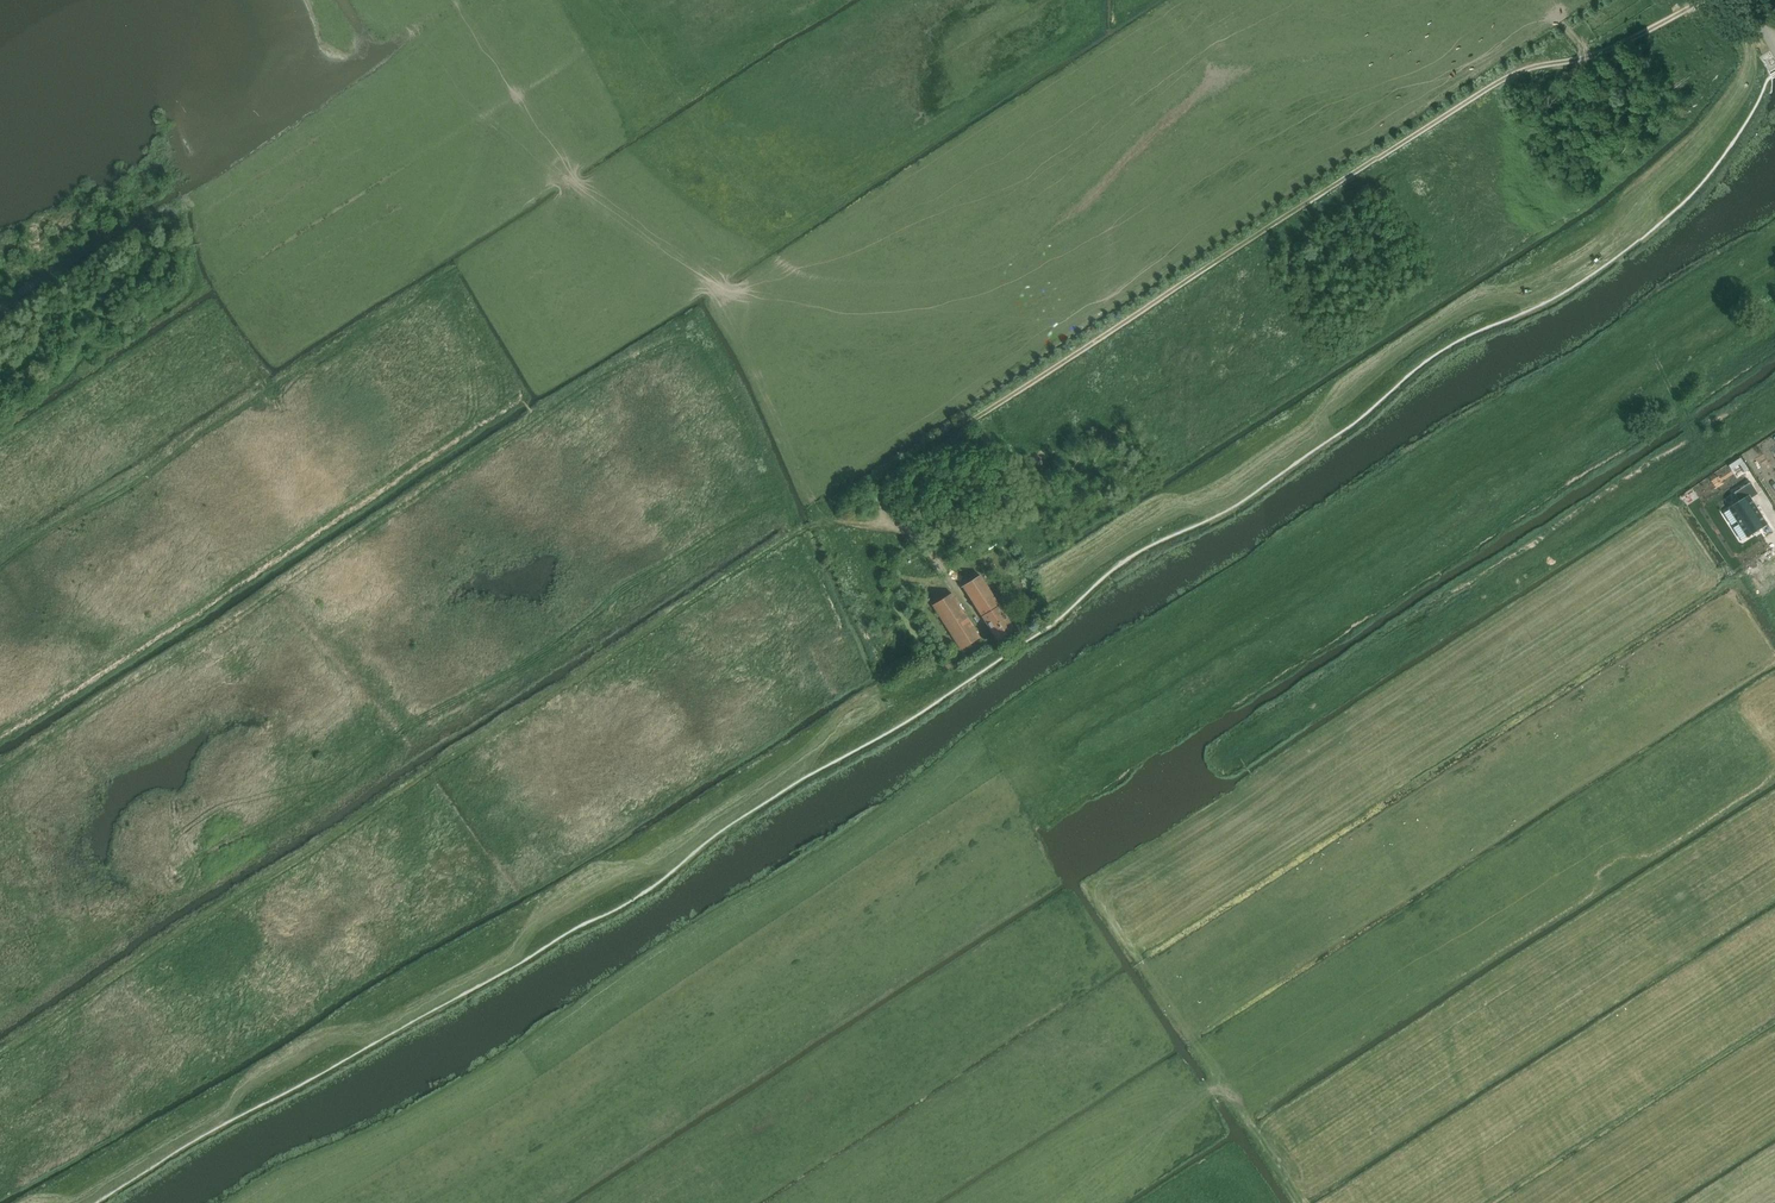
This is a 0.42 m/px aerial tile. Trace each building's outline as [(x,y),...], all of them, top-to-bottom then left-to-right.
[(1741,458),(1729,466),(1732,470),(1740,465),(1745,473),(1750,470),(1745,462),(1744,462),(1741,458)] [(1731,510),(1724,513),(1732,526),(1738,522),(1748,537),(1768,524),(1752,499),(1759,494),(1752,483),(1735,493),(1741,502),(1730,509),(1731,510)] [(1015,630),(980,576),(987,571),(978,558),(958,571),(967,584),(963,587),(998,641),(1015,630)] [(951,593),(932,605),(961,650),(980,638),(951,593)]
